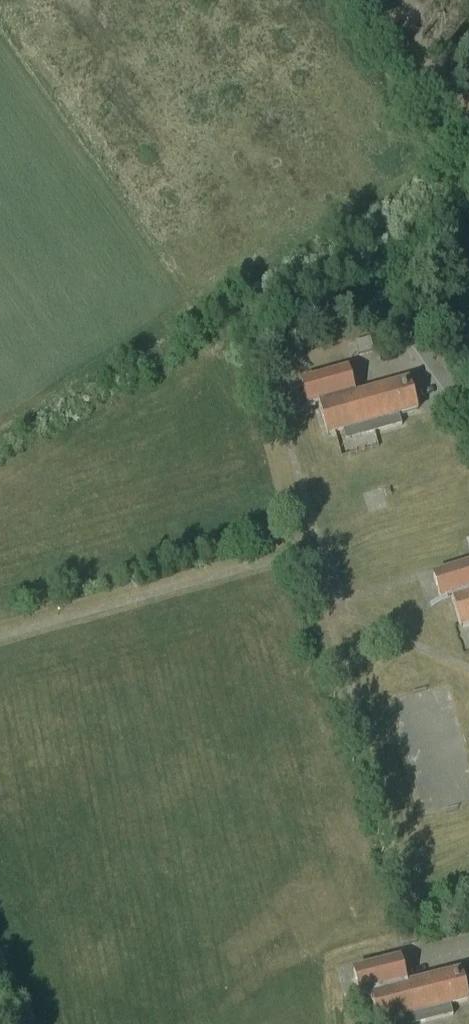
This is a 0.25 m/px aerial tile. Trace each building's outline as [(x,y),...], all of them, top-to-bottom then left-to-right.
[(357,355),(373,350),(369,338),(354,343),(357,355)] [(352,398),(351,394),(353,394),(347,371),(301,383),(307,407),(321,403),(322,407),(320,407),(319,406),(318,407),(326,436),(327,435),(327,434),(357,426),(359,435),(400,424),(400,426),(402,426),(398,415),(416,410),(416,411),(417,411),(409,382),(408,382),(408,383),(389,388),(390,390),(372,395),(372,393),(352,398)] [(433,577),(440,600),(454,595),(455,599),(452,600),(452,599),(451,599),(460,628),(461,627),(468,624),(468,565),(433,577)] [(401,946),(417,942),(414,930),(398,934),(401,946)] [(403,983),(405,983),(399,959),(353,971),(359,995),(373,991),(374,995),(371,995),(371,994),(370,995),(378,1023),(379,1023),(378,1023),(408,1015),(410,1023),(411,1023),(451,1014),(451,1016),(453,1015),(450,1004),(467,1000),(467,1001),(468,1001),(461,971),(460,972),(460,973),(441,977),(442,979),(424,984),(424,982),(404,987),(403,983)]
